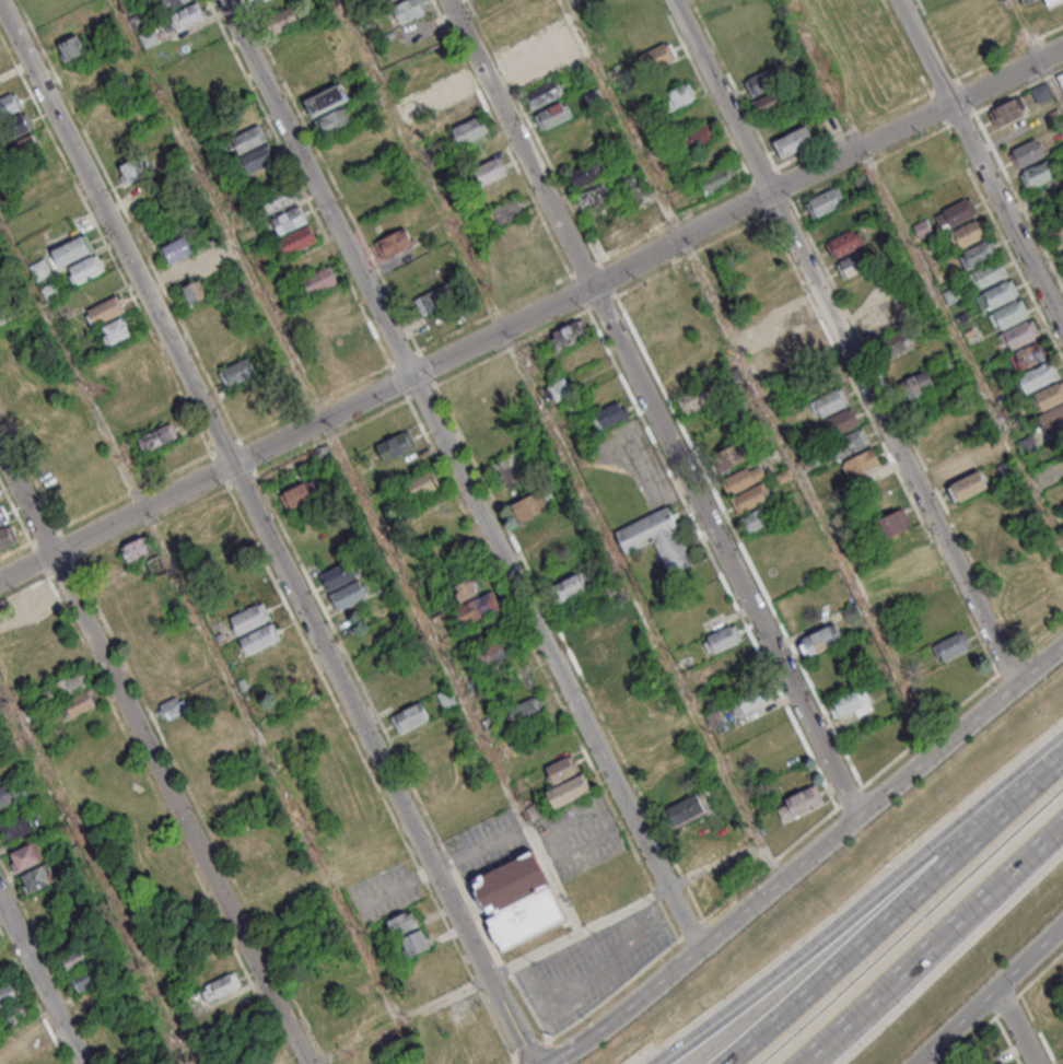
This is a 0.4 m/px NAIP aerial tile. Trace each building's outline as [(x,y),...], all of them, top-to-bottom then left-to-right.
[(168,13),(163,0),(197,0),(168,13)] [(430,10),(425,0),(407,0),(393,7),(401,24),(430,10)] [(172,15),(200,1),(208,19),(179,32),(172,15)] [(266,20),(293,7),(302,23),(273,37),(266,20)] [(137,33),(145,48),(159,41),(151,25),(137,33)] [(87,51),(78,34),(56,45),(65,62),(87,51)] [(638,54),(646,71),(676,58),(669,41),(638,54)] [(745,81),(773,68),(781,84),(754,98),(745,81)] [(434,89),(463,75),(470,92),(443,105),(434,89)] [(563,94),(556,78),(524,92),(532,109),(563,94)] [(304,100),(313,118),(350,100),(341,81),(304,100)] [(669,111),(696,98),(688,81),(660,94),(669,111)] [(1033,90),(1037,101),(1050,96),(1046,85),(1033,90)] [(23,108),(15,91),(0,98),(0,117),(0,118),(23,108)] [(996,127),(1028,112),(1020,96),(989,111),(996,127)] [(441,110),(469,97),(477,114),(449,128),(441,110)] [(573,116),(565,99),(534,115),(542,132),(573,116)] [(317,121),(348,107),(355,125),(326,139),(317,121)] [(10,138),(33,127),(25,112),(2,124),(10,138)] [(451,131),(479,118),(488,135),(459,149),(451,131)] [(682,135),(690,151),(716,138),(708,123),(682,135)] [(234,138),(261,125),(270,142),(242,155),(234,138)] [(775,142),(808,126),(817,143),(784,160),(775,142)] [(13,142),(20,159),(41,151),(34,134),(13,142)] [(1014,150),(1038,138),(1047,155),(1023,167),(1021,165),(1018,167),(1013,154),(1016,153),(1014,150)] [(243,157),(271,144),(279,161),(250,174),(243,157)] [(475,171),(503,156),(511,174),(483,187),(475,171)] [(611,170),(604,156),(568,175),(575,189),(611,170)] [(148,175),(142,157),(118,165),(124,183),(148,175)] [(1021,174),(1049,161),(1058,177),(1029,191),(1021,174)] [(697,179),(705,196),(737,180),(729,163),(697,179)] [(264,199),(291,185),(300,202),(271,215),(264,199)] [(812,217),(846,206),(839,187),(805,198),(812,217)] [(492,212),(519,199),(528,215),(500,229),(492,212)] [(937,218),(946,213),(945,211),(968,199),(977,217),(945,233),(937,218)] [(273,220),(302,206),(309,223),(282,236),(273,220)] [(855,224),(848,208),(816,221),(823,238),(855,224)] [(951,234),(979,220),(988,237),(959,250),(951,234)] [(281,239),(312,225),(320,242),(290,257),(281,239)] [(1051,234),(1060,250),(1062,248),(1062,227),(1051,234)] [(831,259),(865,246),(858,228),(825,241),(831,259)] [(378,244),(408,229),(416,246),(386,260),(378,244)] [(54,252),(87,234),(96,252),(61,269),(54,252)] [(194,253),(187,236),(159,248),(167,265),(194,253)] [(961,254),(989,241),(997,257),(969,271),(961,254)] [(836,262),(843,279),(872,267),(865,250),(836,262)] [(71,268),(98,254),(107,271),(77,287),(71,276),(74,274),(71,268)] [(208,296),(200,277),(211,272),(203,255),(170,269),(179,288),(181,287),(188,304),(208,296)] [(32,267),(46,259),(54,274),(39,282),(32,267)] [(971,274),(1000,260),(1007,278),(979,291),(971,274)] [(304,280),(331,267),(340,283),(312,297),(304,280)] [(43,289),(57,281),(65,294),(49,302),(43,289)] [(985,293),(1009,281),(1018,297),(994,309),(985,293)] [(417,300),(451,283),(458,301),(424,317),(417,300)] [(91,309),(118,296),(127,313),(98,326),(91,309)] [(995,313),(1018,300),(1028,318),(1004,330),(995,313)] [(863,306),(871,322),(881,317),(872,301),(863,306)] [(805,323),(798,309),(773,321),(780,335),(805,323)] [(103,338),(108,336),(104,328),(122,318),(132,336),(107,349),(103,338)] [(590,335),(582,319),(549,334),(556,351),(590,335)] [(1005,332),(1029,320),(1039,339),(1015,351),(1005,332)] [(783,339),(792,357),(820,344),(811,325),(783,339)] [(332,342),(363,328),(371,346),(340,360),(332,342)] [(916,344),(908,328),(880,341),(888,358),(916,344)] [(1016,353),(1039,341),(1049,360),(1025,372),(1016,353)] [(891,362),(899,378),(924,366),(916,349),(891,362)] [(221,372),(249,359),(257,376),(230,389),(221,372)] [(1019,376),(1050,362),(1059,379),(1028,395),(1019,376)] [(935,387),(928,369),(902,381),(909,398),(935,387)] [(552,404),(576,392),(568,376),(544,388),(552,404)] [(1060,383),(1062,389),(1062,404),(1046,412),(1036,395),(1060,383)] [(685,415),(712,402),(704,385),(677,398),(685,415)] [(810,399),(815,417),(849,406),(844,389),(810,399)] [(596,429),(627,418),(621,401),(590,412),(596,429)] [(1040,418),(1062,406),(1062,428),(1049,435),(1040,418)] [(859,423),(851,407),(822,421),(830,438),(859,423)] [(137,439),(145,454),(178,436),(170,422),(137,439)] [(376,445),(385,462),(417,446),(408,429),(376,445)] [(870,445),(863,429),(830,442),(836,459),(870,445)] [(752,457),(744,439),(713,454),(721,471),(752,457)] [(335,461),(329,444),(315,450),(321,466),(335,461)] [(880,463),(873,448),(841,463),(848,479),(880,463)] [(938,464),(944,481),(974,470),(968,454),(938,464)] [(730,496),(765,476),(757,461),(721,481),(730,496)] [(441,485),(433,469),(400,485),(408,502),(441,485)] [(948,486),(956,503),(988,488),(980,471),(948,486)] [(287,511),(317,497),(309,480),(279,494),(287,511)] [(738,514),(772,497),(764,482),(730,498),(738,514)] [(570,524),(562,505),(552,510),(543,490),(510,504),(527,543),(570,524)] [(9,520),(0,502),(0,525),(9,520)] [(746,532),(779,521),(774,505),(741,516),(746,532)] [(624,553),(654,541),(667,576),(693,566),(670,507),(614,529),(624,553)] [(888,537),(911,525),(902,507),(879,520),(888,537)] [(9,523),(0,528),(0,551),(19,541),(9,523)] [(120,545),(126,562),(154,553),(148,536),(120,545)] [(321,574),(328,590),(361,575),(354,559),(321,574)] [(552,586),(560,603),(588,590),(580,573),(552,586)] [(329,594),(337,611),(371,596),(362,578),(329,594)] [(502,609),(494,590),(481,596),(473,578),(449,588),(464,624),(502,609)] [(272,617),(262,600),(230,618),(239,636),(272,617)] [(862,616),(855,603),(841,610),(847,624),(862,616)] [(282,638),(273,621),(240,639),(249,655),(282,638)] [(797,640),(805,657),(844,639),(835,622),(797,640)] [(701,637),(708,655),(743,640),(736,623),(701,637)] [(943,660),(971,647),(963,631),(935,643),(943,660)] [(484,668),(509,653),(499,637),(474,652),(484,668)] [(51,704),(89,688),(82,672),(44,688),(51,704)] [(729,700),(737,716),(770,701),(762,684),(729,700)] [(872,705),(862,685),(830,702),(839,721),(872,705)] [(436,694),(445,711),(459,704),(451,687),(436,694)] [(63,705),(69,719),(97,707),(90,693),(63,705)] [(165,721),(185,712),(179,696),(158,705),(165,721)] [(544,715),(540,697),(509,705),(513,723),(544,715)] [(391,715),(399,732),(429,719),(422,702),(391,715)] [(580,774),(574,755),(546,764),(551,783),(580,774)] [(546,791),(554,809),(592,791),(584,773),(546,791)] [(26,792),(16,776),(0,787),(0,809),(26,792)] [(783,821),(824,803),(815,785),(775,803),(783,821)] [(675,825),(705,811),(696,793),(666,808),(675,825)] [(26,813),(0,825),(7,841),(34,829),(26,813)] [(45,858),(36,840),(9,854),(18,872),(45,858)] [(470,878),(500,950),(566,923),(537,851),(470,878)] [(30,893),(56,880),(48,862),(22,875),(30,893)] [(419,926),(411,909),(387,920),(394,937),(419,926)] [(409,958),(430,947),(421,929),(399,940),(409,958)] [(70,973),(92,959),(83,944),(61,958),(70,973)] [(100,981),(92,966),(71,978),(78,992),(100,981)] [(207,1002),(242,987),(235,972),(200,986),(207,1002)] [(20,998),(12,981),(0,987),(0,1008),(20,998)] [(2,1012),(10,1026),(31,1016),(24,1001),(2,1012)] [(1060,1054),(1062,1052),(1062,1031),(1052,1036),(1060,1054)]
